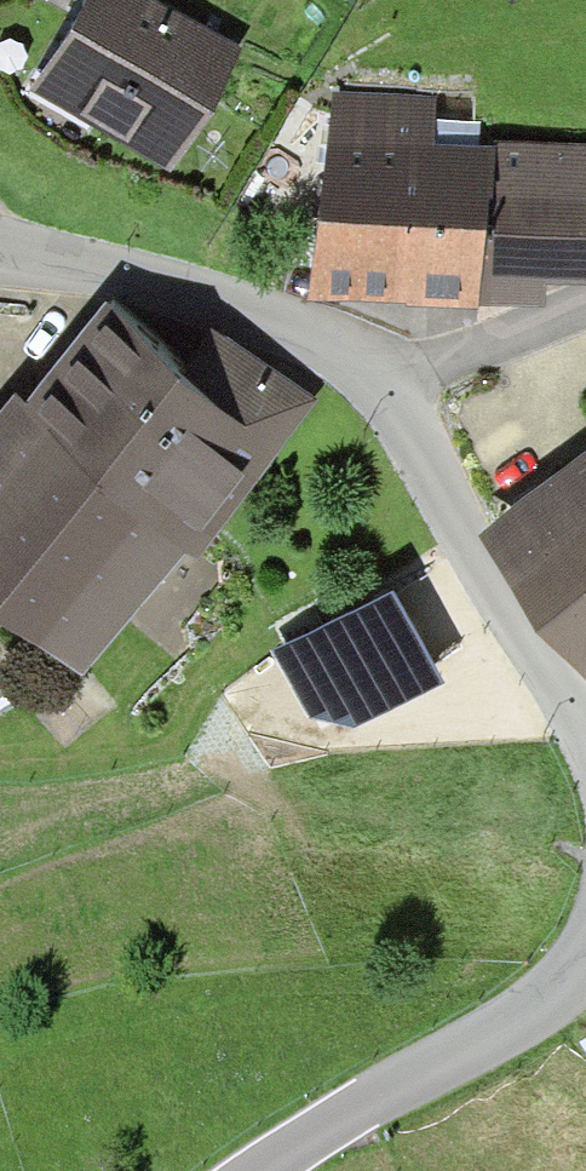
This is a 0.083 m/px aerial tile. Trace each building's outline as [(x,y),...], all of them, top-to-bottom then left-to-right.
[(29,92),(171,173),(241,52),(150,0),(82,0),(29,92)] [(435,98),(327,92),(314,299),(407,305),(407,306),(481,311),(484,305),(491,147),(432,143),(435,98)] [(491,147),(484,305),(545,308),(547,282),(585,284),(585,143),(491,138),(491,147)] [(84,676),(183,553),(192,560),(318,404),(219,325),(186,365),(107,301),(25,402),(16,394),(0,415),(0,608),(84,676)] [(478,530),(585,685),(585,451),(478,530)] [(393,591),(272,650),(309,720),(352,730),(446,683),(393,591)]
